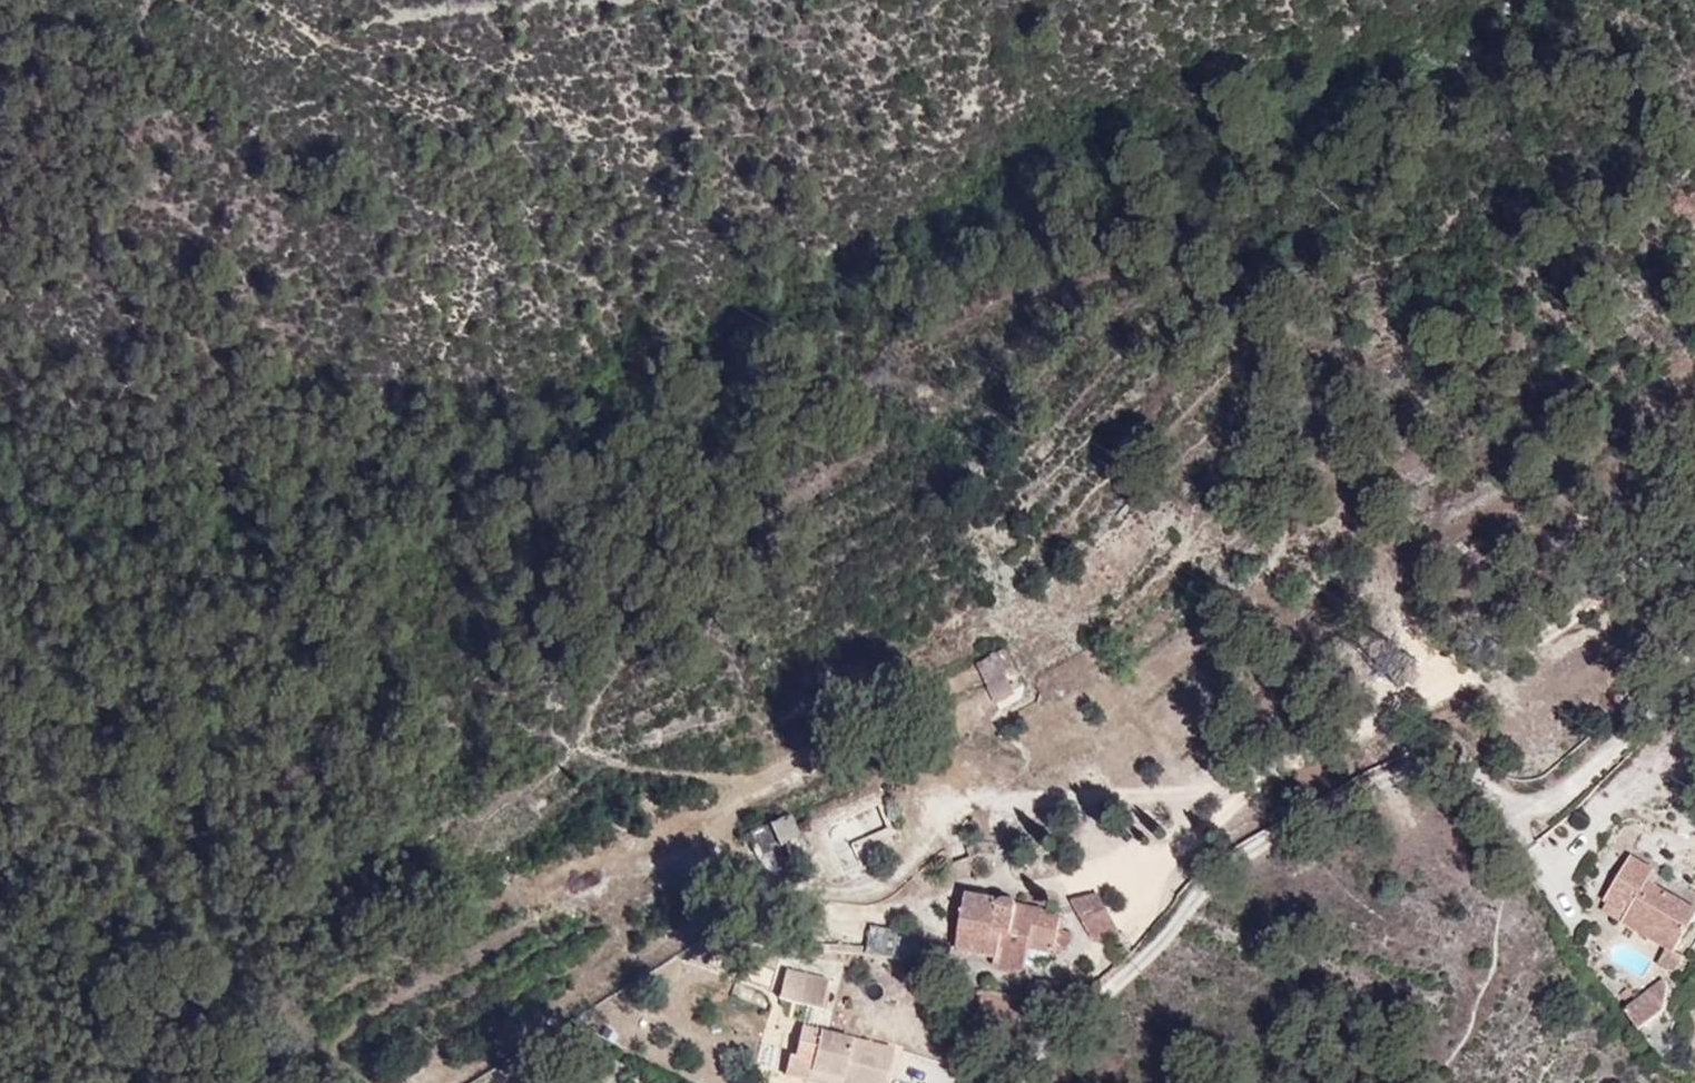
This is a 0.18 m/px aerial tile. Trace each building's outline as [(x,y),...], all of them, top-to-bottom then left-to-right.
[(1012,728),(1049,678),(1017,653),(982,688),(1012,728)] [(789,814),(766,822),(775,846),(798,838),(789,814)] [(1635,852),(1603,899),(1623,912),(1619,919),(1665,949),(1671,952),(1672,950),(1694,916),(1694,909),(1649,879),(1656,865),(1635,852)] [(1083,916),(984,882),(970,951),(1063,978),(1083,916)] [(870,925),(865,955),(896,960),(900,930),(870,925)] [(1671,952),(1665,949),(1656,965),(1671,973),(1682,956),(1672,950),(1671,952)] [(777,999),(820,1008),(826,977),(784,968),(777,999)] [(1638,1030),(1677,998),(1661,979),(1622,1011),(1638,1030)] [(927,1053),(806,1019),(796,1077),(817,1082),(920,1082),(927,1053)]
